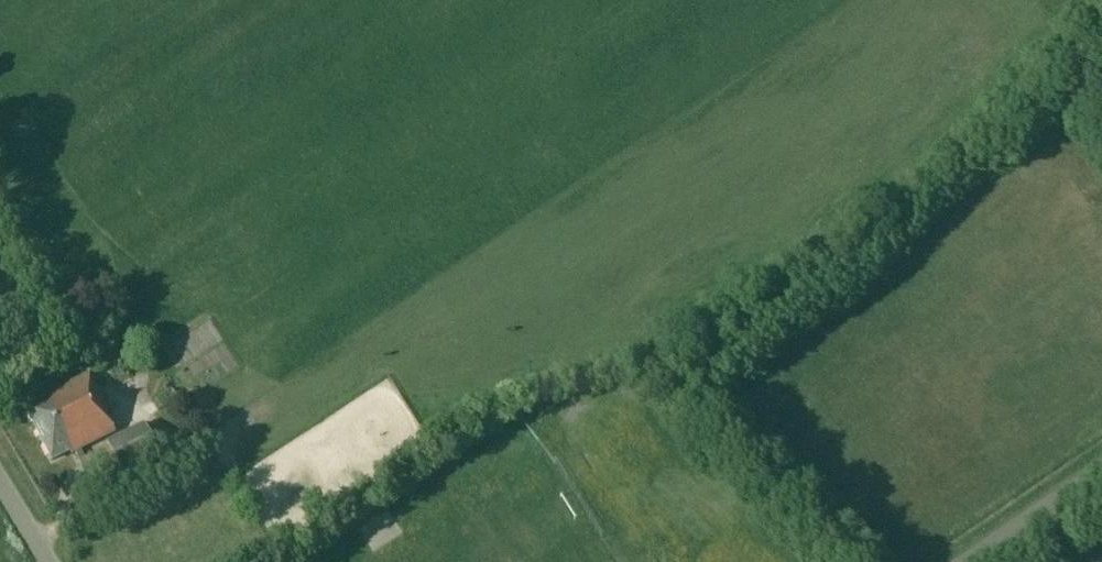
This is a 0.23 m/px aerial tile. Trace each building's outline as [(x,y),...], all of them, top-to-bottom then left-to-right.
[(73,456),(116,434),(106,416),(110,414),(90,375),(43,399),(45,403),(26,412),(52,462),(71,452),(73,456)] [(133,379),(106,391),(116,415),(144,403),(133,379)] [(107,442),(110,449),(81,463),(89,479),(118,465),(122,473),(160,455),(144,424),(107,442)]
